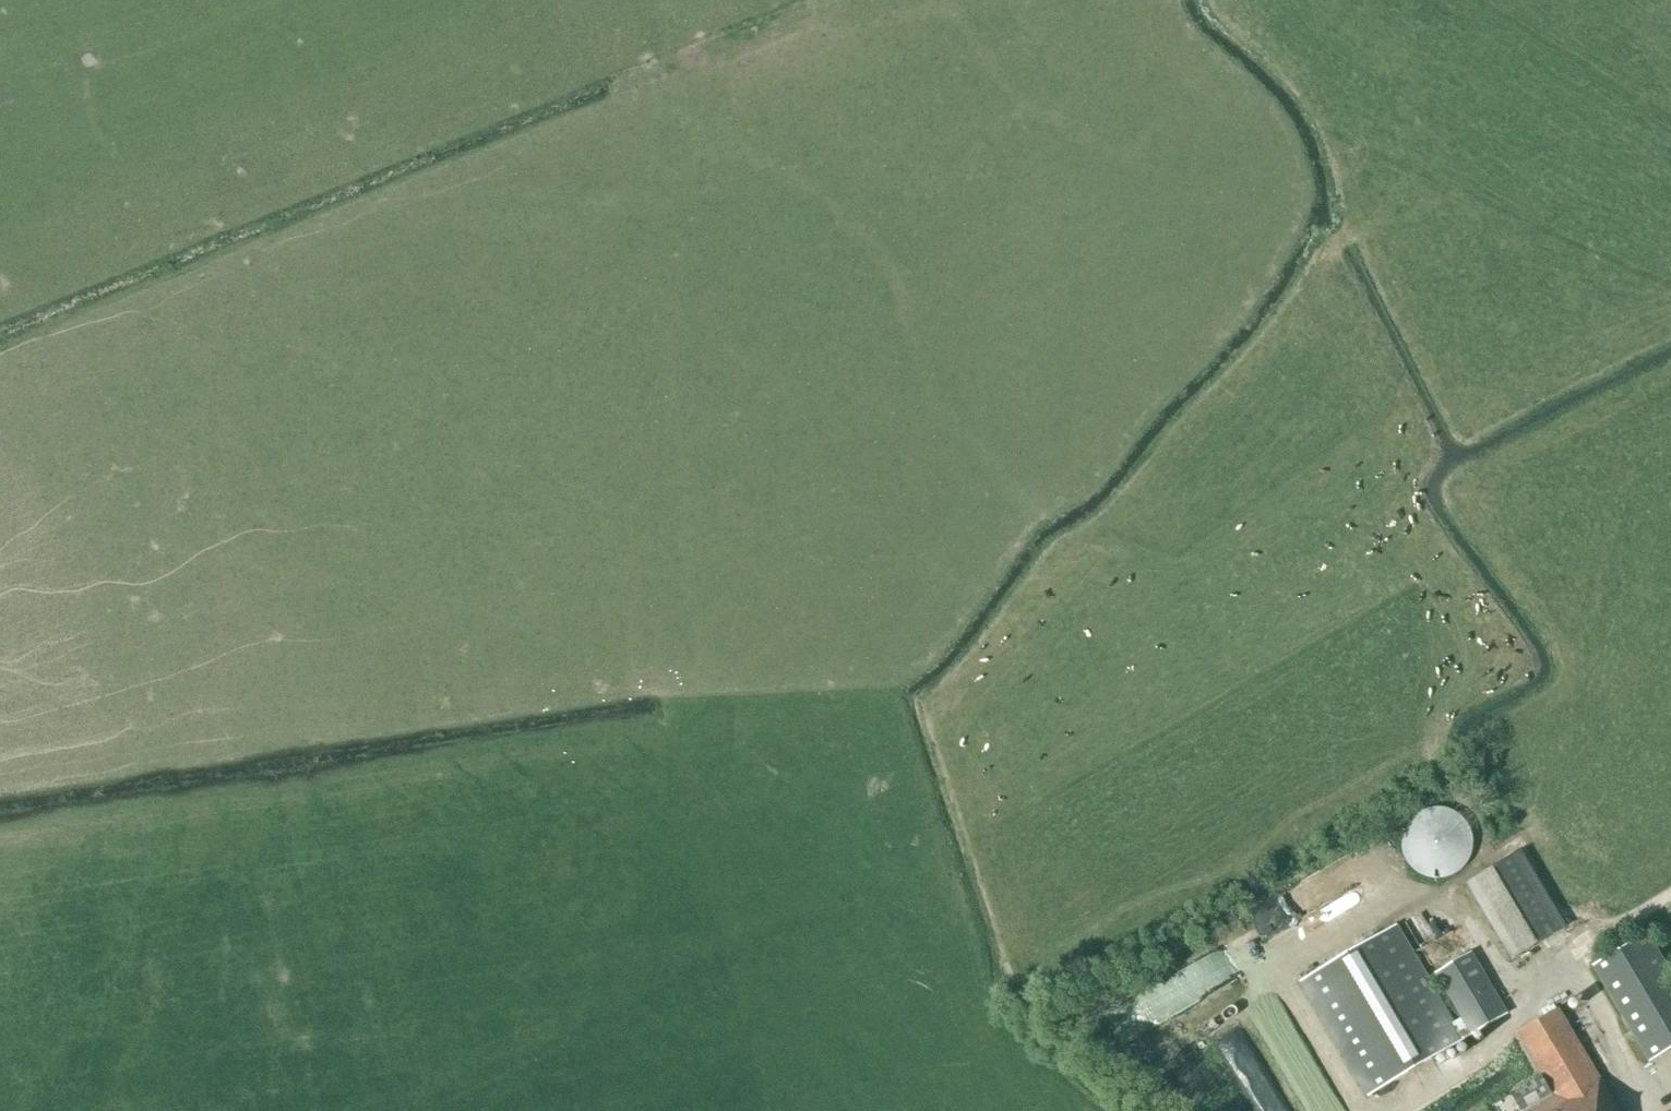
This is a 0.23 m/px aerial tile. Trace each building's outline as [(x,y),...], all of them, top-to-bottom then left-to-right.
[(1419,875),(1435,879),(1453,876),(1466,866),(1473,850),(1472,833),(1463,818),(1448,809),(1431,809),(1414,816),(1405,830),(1402,846),(1407,862),(1419,875)] [(1467,884),(1512,960),(1566,928),(1521,852),(1467,884)] [(1670,970),(1670,924),(1652,933),(1670,970)] [(1428,977),(1397,925),(1301,982),(1368,1095),(1507,1013),(1471,952),(1428,977)] [(1670,1050),(1670,974),(1647,935),(1594,966),(1650,1062),(1670,1050)] [(1558,1009),(1518,1032),(1544,1076),(1512,1094),(1522,1110),(1554,1093),(1556,1097),(1532,1110),(1618,1110),(1558,1009)]
